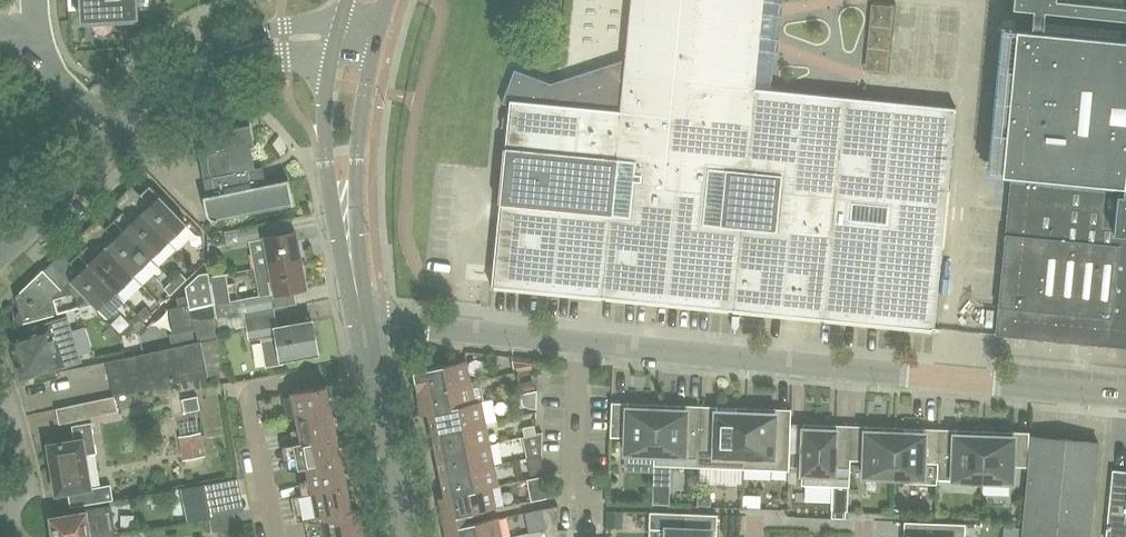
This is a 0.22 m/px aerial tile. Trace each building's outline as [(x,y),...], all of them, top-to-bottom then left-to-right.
[(69,9),(149,4),(148,0),(69,0),(69,9)] [(627,58),(564,79),(550,83),(514,69),(501,103),(509,105),(508,117),(503,117),(502,127),(507,127),(499,206),(491,286),(598,297),(935,329),(935,326),(933,326),(941,247),(943,247),(948,189),(946,189),(954,110),(956,110),(956,107),(762,88),(766,52),(767,52),(768,46),(769,39),(767,38),(769,16),(771,16),(772,9),(772,2),(771,2),(771,0),(633,0),(627,58)] [(1012,7),(1033,9),(1031,30),(1002,27),(987,174),(1011,176),(996,334),(1125,347),(1125,40),(1042,31),(1044,10),(1125,18),(1125,5),(1074,0),(1013,0),(1012,7)] [(892,52),(890,73),(934,77),(934,80),(957,82),(959,59),(936,58),(938,34),(914,32),(913,54),(892,52)] [(254,146),(250,125),(202,135),(208,165),(201,167),(207,196),(204,197),(207,213),(208,215),(209,216),(211,217),(213,219),(215,219),(217,220),(219,220),(220,220),(294,205),(289,180),(264,185),(254,168),(250,147),(254,146)] [(150,204),(141,213),(169,242),(187,224),(150,186),(141,195),(150,204)] [(169,242),(141,213),(133,221),(123,212),(114,220),(151,259),(169,242)] [(151,259),(114,220),(106,229),(115,238),(106,247),(134,276),(151,259)] [(296,231),(264,237),(260,238),(257,225),(211,234),(214,249),(249,241),(254,268),(301,259),(296,231)] [(134,276),(106,247),(98,255),(88,245),(79,254),(117,292),(134,276)] [(125,301),(117,292),(79,254),(70,262),(80,272),(71,281),(93,304),(107,318),(125,301)] [(270,295),(307,288),(301,259),(254,268),(260,296),(231,301),(214,304),(216,318),(246,313),(272,308),(270,295)] [(52,298),(62,289),(43,270),(42,271),(19,292),(15,296),(20,311),(17,314),(19,324),(24,323),(56,314),(52,298)] [(964,272),(966,300),(980,298),(978,271),(964,272)] [(182,273),(173,280),(179,286),(187,279),(182,273)] [(213,303),(208,273),(199,274),(186,287),(189,304),(189,307),(213,303)] [(226,274),(209,277),(214,304),(231,301),(226,274)] [(170,294),(179,286),(173,280),(164,288),(170,294)] [(965,331),(978,330),(976,302),(963,303),(965,331)] [(189,304),(170,308),(174,331),(193,327),(190,309),(189,307),(189,304)] [(198,342),(219,337),(217,326),(213,305),(190,309),(193,327),(194,331),(196,330),(198,342)] [(137,314),(144,321),(152,313),(145,306),(137,314)] [(277,327),(273,308),(272,308),(246,313),(250,339),(277,334),(278,339),(262,342),(267,366),(283,363),(283,359),(318,353),(313,320),(277,327)] [(143,321),(144,321),(137,314),(129,322),(131,324),(121,334),(139,332),(146,324),(143,321)] [(10,338),(23,379),(61,366),(56,349),(67,346),(60,322),(49,326),(48,325),(10,338)] [(220,337),(219,337),(198,342),(107,361),(114,396),(224,372),(220,337)] [(540,358),(512,356),(514,372),(538,368),(539,367),(540,358)] [(417,393),(467,383),(463,361),(413,372),(417,393)] [(480,384),(483,399),(511,393),(508,379),(480,384)] [(472,403),(467,383),(417,393),(422,415),(428,414),(428,413),(472,404),(472,403)] [(332,411),(326,385),(291,393),(296,418),(332,411)] [(536,408),(536,390),(521,394),(523,404),(529,408),(536,408)] [(200,410),(197,393),(175,396),(178,413),(200,410)] [(117,412),(114,396),(78,403),(81,419),(117,412)] [(483,423),(493,421),(489,401),(478,403),(478,401),(472,403),(472,404),(428,413),(428,414),(432,434),(483,423)] [(655,449),(657,405),(647,404),(647,410),(629,409),(629,403),(612,403),(611,436),(626,437),(626,453),(654,454),(655,449)] [(699,467),(701,406),(686,406),(685,411),(668,411),(668,405),(657,405),(655,449),(654,454),(655,454),(654,466),(699,467)] [(744,469),(746,408),(701,406),(699,467),(744,469)] [(789,471),(792,410),(775,409),(774,415),(757,414),(757,409),(746,408),(744,469),(789,471)] [(337,436),(332,411),(296,418),(301,443),(337,436)] [(69,493),(71,507),(114,500),(111,485),(92,488),(86,455),(97,453),(92,422),(72,425),(75,440),(48,444),(56,495),(69,493)] [(487,444),(483,423),(432,434),(436,455),(487,444)] [(535,434),(535,433),(534,425),(522,427),(524,436),(535,434)] [(850,461),(851,426),(825,425),(825,430),(804,430),(801,485),(834,487),(849,487),(850,487),(851,461),(850,461)] [(894,478),(896,428),(885,427),(885,433),(867,432),(867,427),(851,426),(850,461),(851,461),(864,461),(864,477),(894,478)] [(939,464),(940,430),(896,428),(894,478),(924,480),(924,463),(938,464),(939,464)] [(983,482),(985,431),(974,431),(974,436),(956,436),(956,430),(940,430),(939,464),(938,464),(937,480),(983,482)] [(1028,468),(1030,433),(1013,432),(1012,438),(995,437),(995,432),(985,431),(983,482),(1012,483),(1013,467),(1028,468)] [(205,455),(201,432),(179,436),(183,459),(205,455)] [(337,436),(301,443),(293,445),(298,470),(306,468),(342,461),(337,436)] [(1022,536),(1090,536),(1099,443),(1032,436),(1023,527),(1022,536)] [(491,465),(487,444),(436,455),(441,476),(491,465)] [(542,447),(525,450),(527,457),(542,454),(542,447)] [(541,472),(542,454),(527,457),(530,474),(541,472)] [(311,493),(347,486),(342,461),(306,468),(311,493)] [(445,496),(490,486),(490,487),(496,486),(491,465),(441,476),(445,495),(445,496)] [(239,477),(182,488),(188,522),(245,511),(239,477)] [(541,481),(540,477),(525,480),(530,501),(544,497),(541,481)] [(1112,480),(1109,514),(1125,515),(1125,481),(1112,480)] [(352,510),(347,486),(311,493),(317,518),(324,517),(324,516),(352,510)] [(494,508),(490,487),(490,486),(445,496),(445,495),(438,497),(443,519),(494,508)] [(834,487),(832,518),(846,519),(846,511),(848,511),(849,487),(834,487)] [(651,503),(651,492),(645,491),(640,496),(640,503),(651,503)] [(708,498),(704,494),(698,493),(698,505),(708,505),(708,498)] [(154,515),(149,495),(119,501),(123,521),(154,515)] [(668,504),(669,495),(652,495),(652,503),(668,504)] [(111,505),(85,509),(86,512),(50,518),(54,536),(116,536),(111,505)] [(546,529),(557,527),(556,507),(556,505),(542,508),(546,529)] [(359,508),(352,510),(324,516),(324,517),(328,536),(349,536),(364,534),(359,508)] [(620,527),(620,511),(607,510),(606,526),(620,527)] [(712,532),(718,532),(718,515),(717,515),(684,513),(651,512),(650,529),(667,530),(666,536),(712,536),(712,532)] [(445,528),(446,536),(500,536),(496,517),(445,528)] [(880,536),(898,536),(902,536),(902,521),(880,521),(880,536)] [(966,525),(904,522),(904,536),(965,536),(966,525)] [(1002,536),(1022,536),(1023,527),(1003,526),(1002,536)] [(557,527),(546,529),(548,536),(569,536),(567,528),(558,529),(557,527)]
